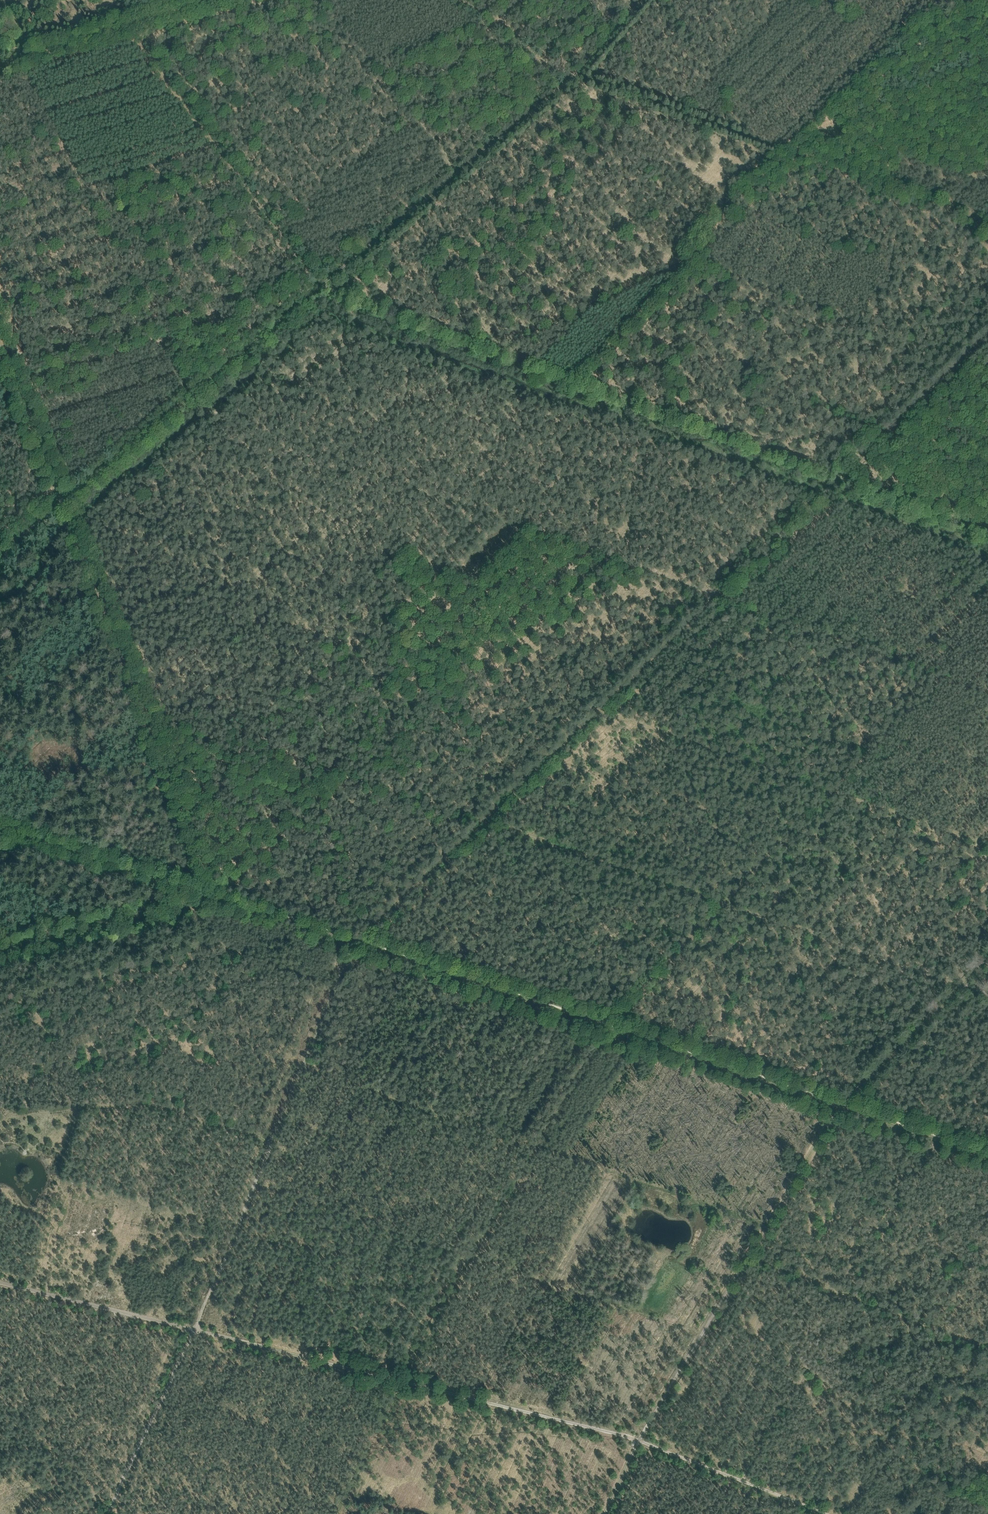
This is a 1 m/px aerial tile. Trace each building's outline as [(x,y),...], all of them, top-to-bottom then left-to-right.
[(665,1073),(664,1065),(656,1065),(656,1071),(660,1071),(660,1073),(665,1073)]
